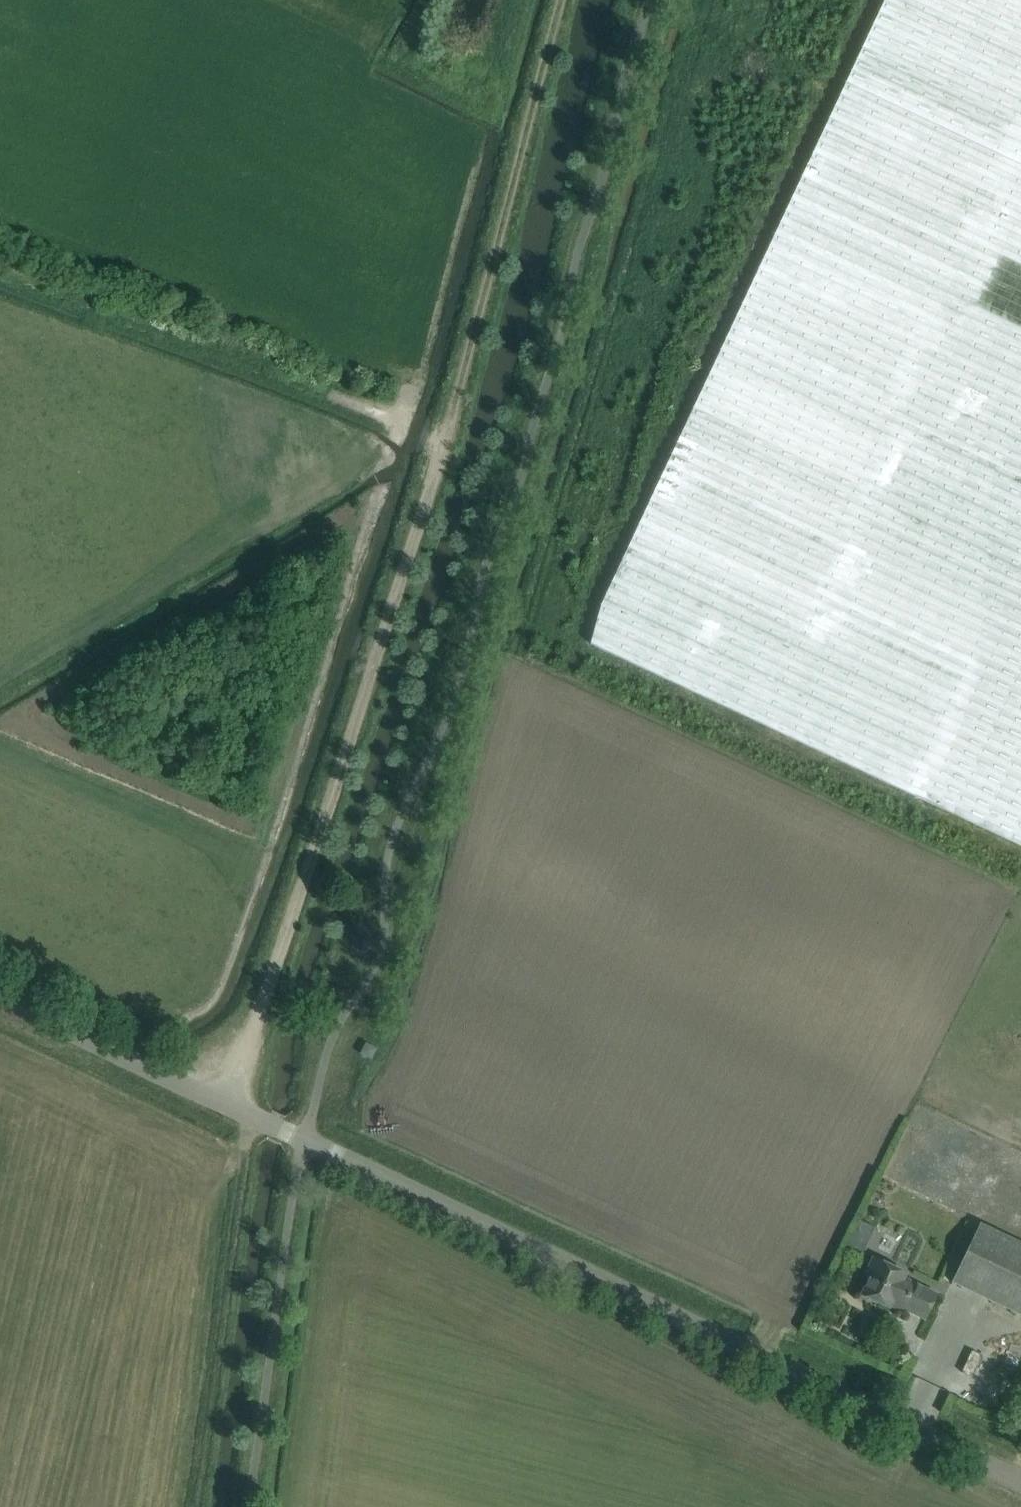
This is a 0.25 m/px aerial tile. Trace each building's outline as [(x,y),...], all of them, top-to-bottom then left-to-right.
[(604,592),(590,642),(1020,845),(1020,0),(881,0),(604,592)] [(376,1048),(366,1043),(361,1053),(371,1058),(376,1048)] [(1020,1315),(1020,1243),(980,1223),(951,1281),(1020,1315)] [(936,1294),(902,1278),(905,1273),(874,1257),(865,1276),(870,1278),(862,1294),(888,1307),(891,1302),(925,1318),(936,1294)] [(994,1363),(989,1372),(1008,1383),(1013,1374),(994,1363)]
